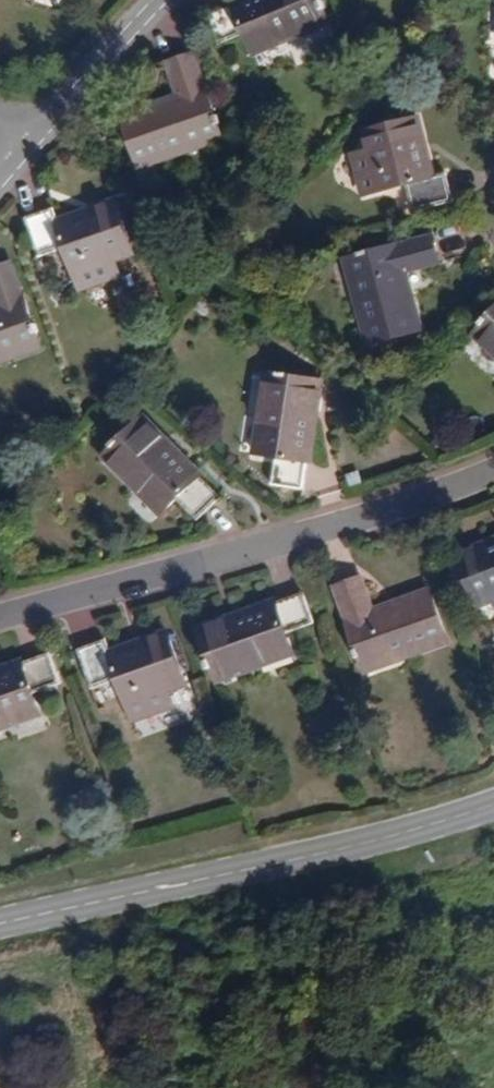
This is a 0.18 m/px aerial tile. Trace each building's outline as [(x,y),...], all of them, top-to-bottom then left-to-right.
[(319,0),(236,0),(234,1),(234,4),(209,14),(220,43),(244,35),(252,53),(283,43),(281,38),(328,21),(319,0)] [(216,135),(189,55),(164,64),(174,96),(120,116),(132,155),(170,143),(173,149),(216,135)] [(387,223),(452,206),(444,176),(430,179),(416,123),(388,130),(393,151),(351,163),(362,203),(380,199),(387,223)] [(130,253),(111,202),(54,223),(50,210),(24,219),(37,256),(65,247),(79,287),(118,274),(113,259),(130,253)] [(437,267),(430,242),(351,263),(362,304),(353,307),(364,351),(424,335),(409,275),(437,267)] [(12,263),(0,267),(0,361),(13,356),(11,351),(39,341),(12,263)] [(341,399),(294,381),(278,423),(274,422),(262,455),(282,464),(272,491),(298,502),(308,475),(314,477),(341,399)] [(200,474),(144,418),(108,455),(139,487),(137,490),(162,514),(177,499),(197,520),(218,499),(197,477),(200,474)] [(452,558),(469,609),(489,602),(493,614),(493,543),(452,558)] [(448,639),(429,590),(389,605),(377,573),(333,590),(364,667),(390,657),(392,662),(448,639)] [(311,627),(302,598),(275,607),(274,606),(198,630),(215,678),(257,665),(258,669),(291,659),(284,636),(311,627)] [(181,685),(166,632),(108,647),(105,636),(75,644),(86,682),(116,675),(127,716),(167,705),(162,690),(181,685)] [(50,661),(25,668),(24,667),(0,673),(0,724),(2,724),(3,728),(37,719),(32,697),(58,690),(50,661)]
